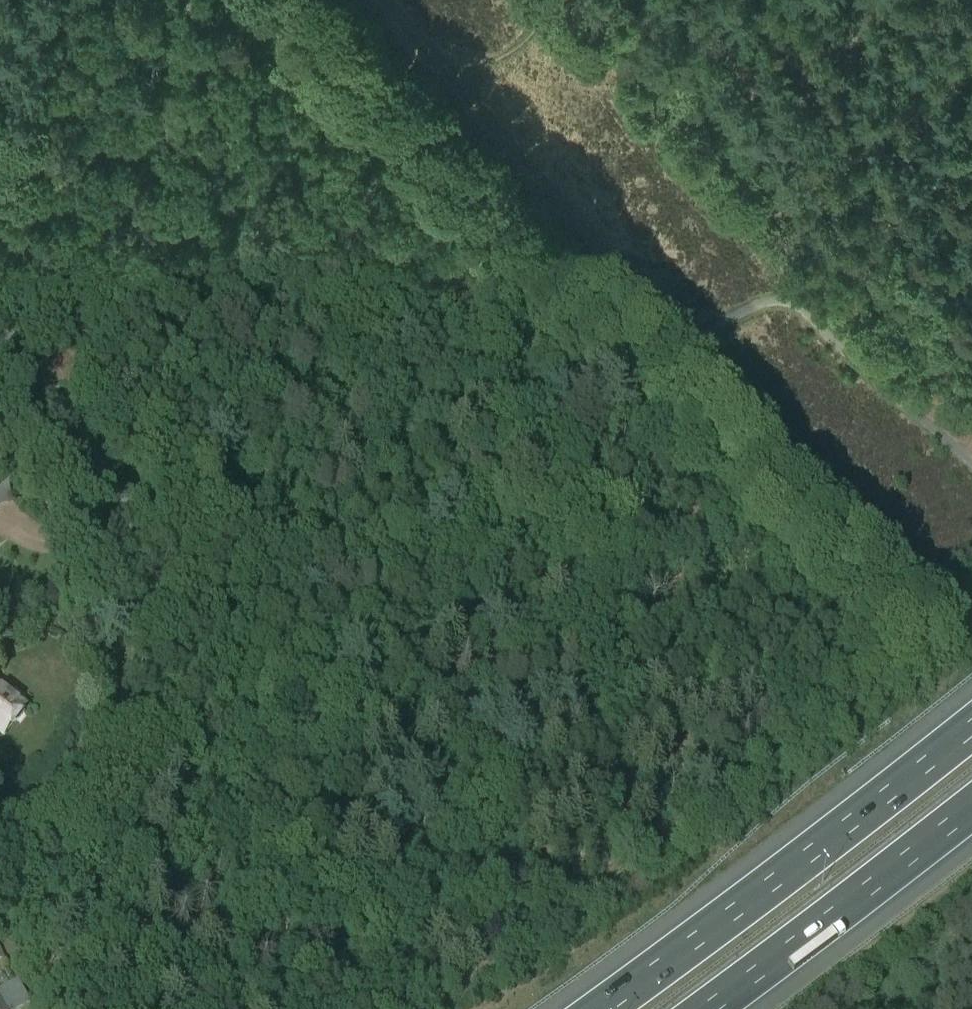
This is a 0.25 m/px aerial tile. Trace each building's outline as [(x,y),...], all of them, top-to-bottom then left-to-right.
[(5,736),(26,709),(0,689),(0,733),(5,736)] [(31,1001),(18,979),(0,990),(0,1008),(18,1008),(31,1001)]
